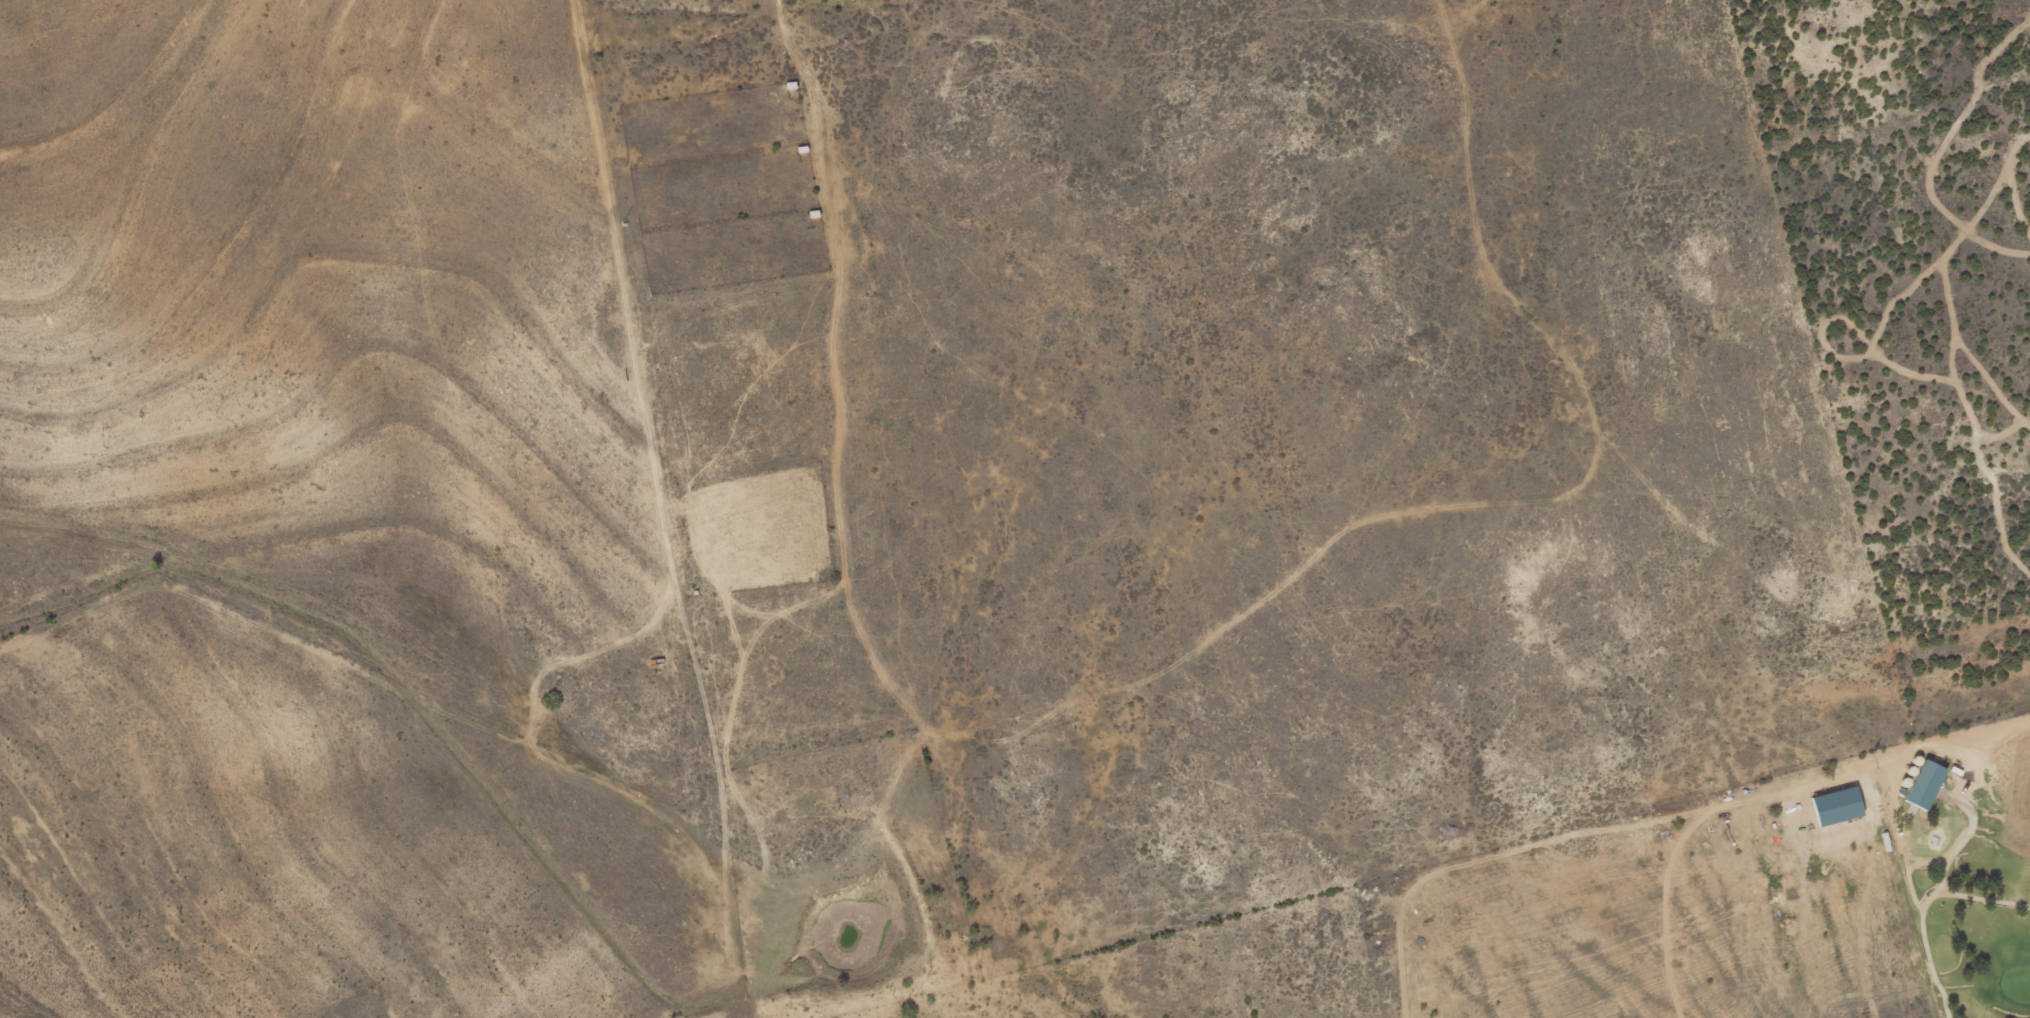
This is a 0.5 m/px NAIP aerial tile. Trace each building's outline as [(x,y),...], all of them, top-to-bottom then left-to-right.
[(1814,797),(1821,826),(1867,815),(1859,786),(1814,797)]
